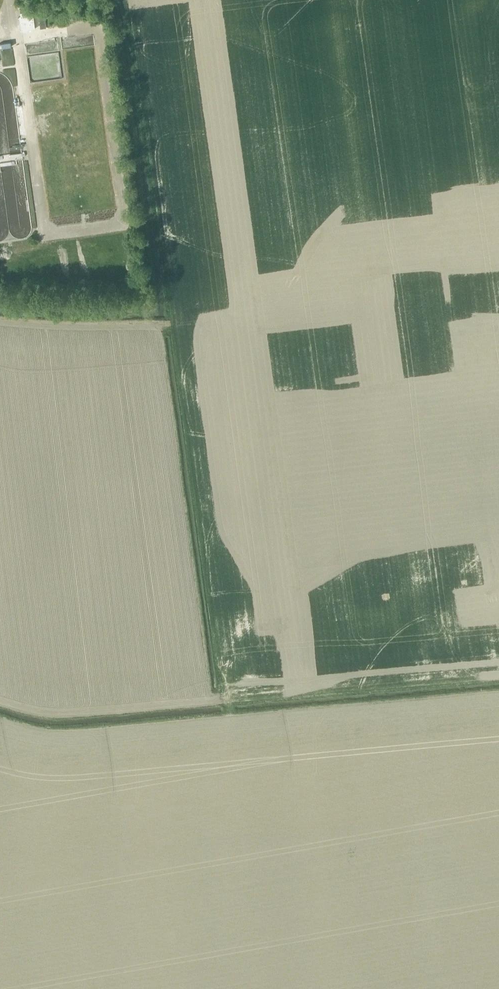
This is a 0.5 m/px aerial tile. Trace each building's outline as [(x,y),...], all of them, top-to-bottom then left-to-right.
[(35,28),(34,19),(33,11),(20,12),(21,21),(20,21),(21,30),(35,28)] [(40,14),(41,25),(48,24),(46,13),(40,14)]
